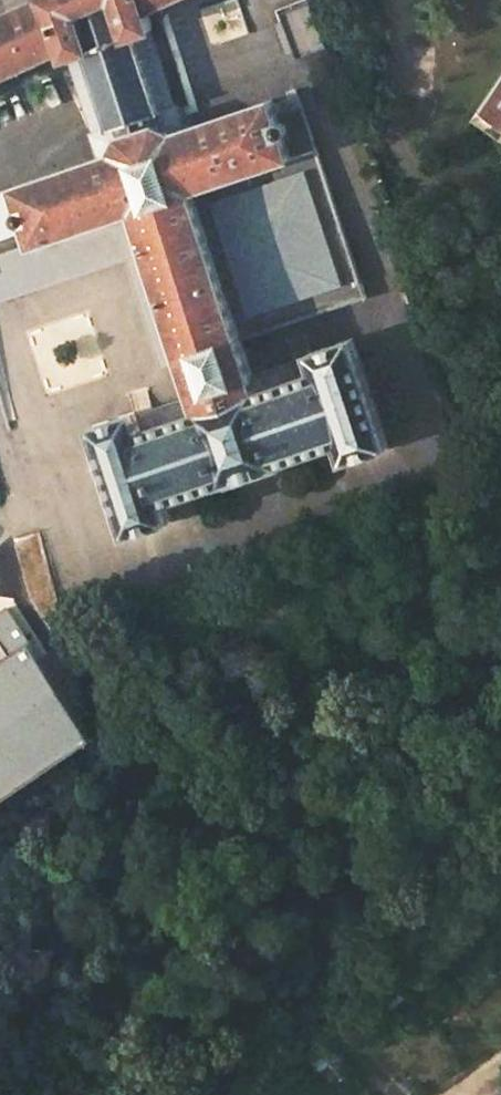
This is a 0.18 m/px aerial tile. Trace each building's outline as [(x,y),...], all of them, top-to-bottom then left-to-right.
[(0,15),(0,79),(62,51),(43,0),(34,0),(0,15)] [(62,51),(65,59),(67,58),(83,53),(89,51),(76,15),(110,0),(43,0),(62,51)] [(133,36),(127,38),(112,0),(110,0),(76,15),(89,51),(83,53),(109,127),(107,128),(108,131),(120,127),(151,116),(162,113),(161,110),(160,111),(133,36)] [(127,38),(133,36),(149,31),(151,30),(145,13),(140,0),(112,0),(127,38)] [(145,13),(173,0),(140,0),(145,13)] [(472,120),(500,139),(500,78),(472,120)] [(241,341),(234,321),(359,279),(301,106),(286,111),(281,97),(272,100),(186,129),(171,134),(170,132),(156,125),(154,126),(122,136),(120,137),(113,151),(114,153),(99,159),(14,188),(25,222),(33,246),(36,244),(134,211),(143,241),(194,394),(200,411),(141,431),(136,414),(135,412),(93,426),(129,534),(171,520),(165,501),(213,486),(293,459),(340,442),(346,460),(388,447),(352,339),(310,353),(311,355),(316,371),(258,391),(252,375),(241,341)] [(156,125),(170,132),(171,134),(186,129),(178,105),(176,105),(161,110),(162,113),(151,116),(154,126),(156,125)] [(151,116),(120,127),(122,136),(154,126),(151,116)] [(14,188),(0,192),(0,231),(25,222),(14,188)] [(36,244),(47,274),(143,241),(134,211),(36,244)] [(0,257),(0,290),(47,274),(36,244),(33,246),(0,257)] [(234,321),(241,341),(366,299),(359,279),(234,321)] [(93,738),(29,642),(8,656),(0,662),(0,800),(93,738)] [(8,656),(0,644),(0,662),(8,656)]
